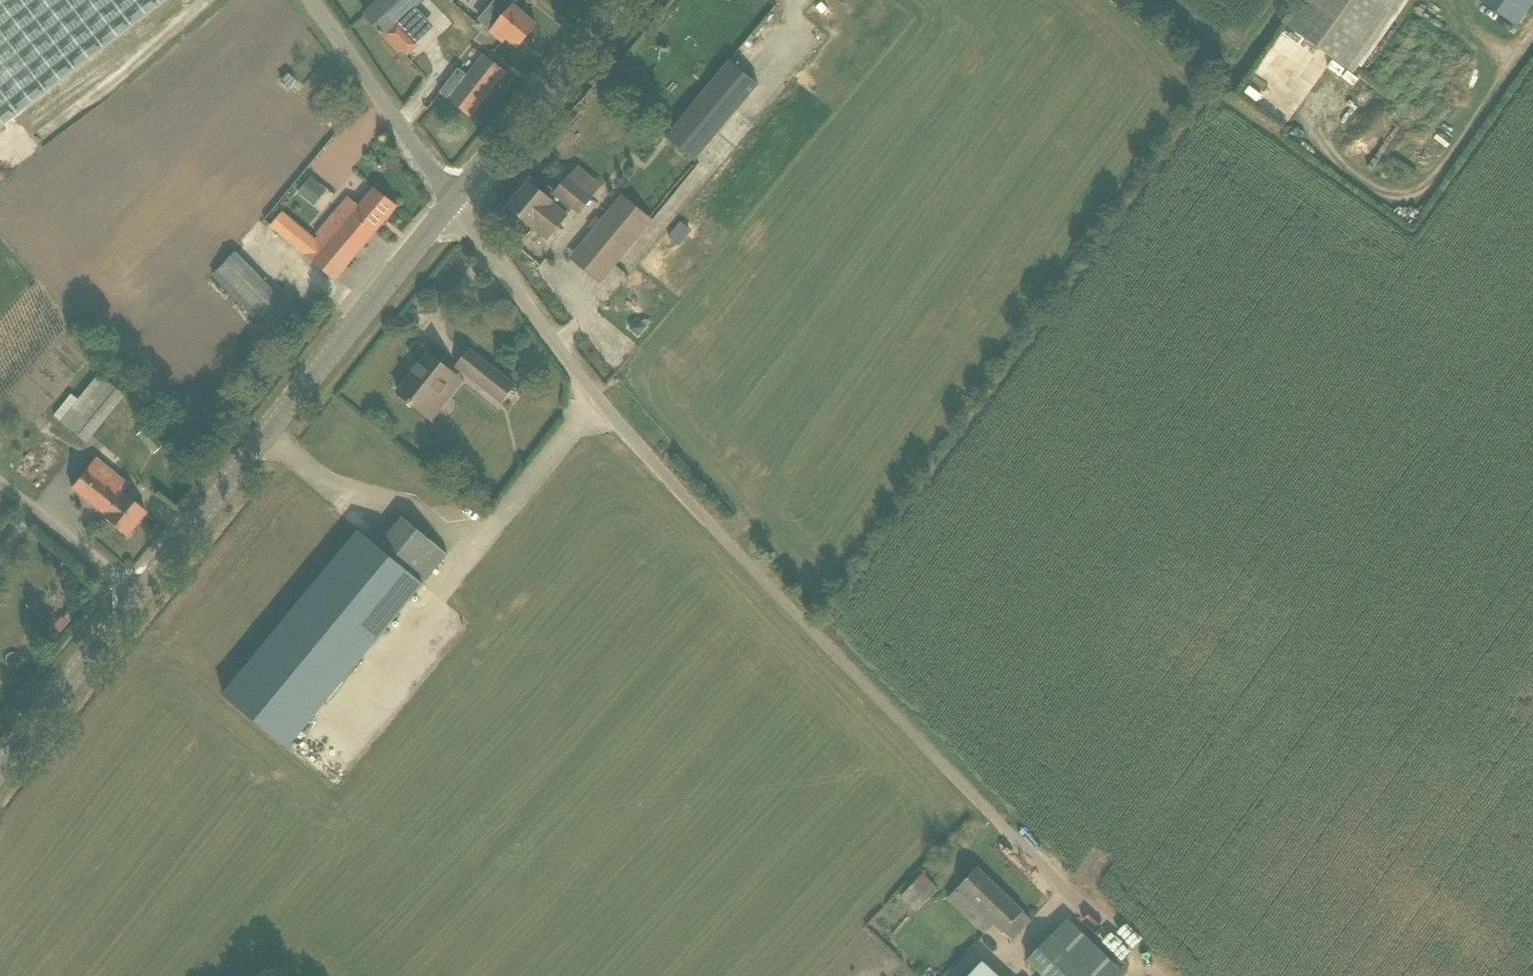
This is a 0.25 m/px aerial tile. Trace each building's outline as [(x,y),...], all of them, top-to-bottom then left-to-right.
[(166,0),(0,0),(0,128),(166,0)] [(364,14),(385,35),(423,0),(379,0),(364,14)] [(519,47),(537,26),(515,7),(518,3),(515,0),(497,0),(479,21),(504,42),(507,38),(519,47)] [(1407,0),(1299,0),(1283,23),(1354,74),(1407,0)] [(1532,6),(1532,0),(1480,0),(1518,27),(1532,6)] [(488,95),(506,71),(485,54),(467,78),(457,70),(440,92),(450,99),(449,101),(470,116),(488,95)] [(759,84),(731,61),(667,138),(695,161),(759,84)] [(541,192),(530,182),(509,207),(532,226),(548,239),(568,215),(574,208),(580,213),(593,198),(569,178),(556,192),(550,187),(545,188),(541,192)] [(360,207),(348,197),(303,252),(336,279),(345,269),(398,206),(375,189),(360,207)] [(614,264),(639,235),(611,212),(586,242),(614,264)] [(289,307),(235,250),(211,272),(265,329),(289,307)] [(470,350),(457,366),(503,403),(516,387),(470,350)] [(425,414),(456,375),(429,354),(398,393),(425,414)] [(51,414),(81,441),(120,397),(96,375),(75,397),(71,393),(51,414)] [(163,445),(145,427),(137,435),(154,453),(163,445)] [(126,536),(146,512),(122,493),(128,486),(95,459),(71,487),(104,514),(101,517),(126,536)] [(403,516),(379,546),(424,584),(448,554),(403,516)] [(1032,920),(978,868),(958,888),(981,910),(971,920),(986,934),(996,924),(1004,932),(1013,940),(1032,920)] [(912,907),(934,886),(922,875),(901,896),(912,907)] [(1050,936),(1028,959),(1045,975),(1091,975),(1050,936)]
